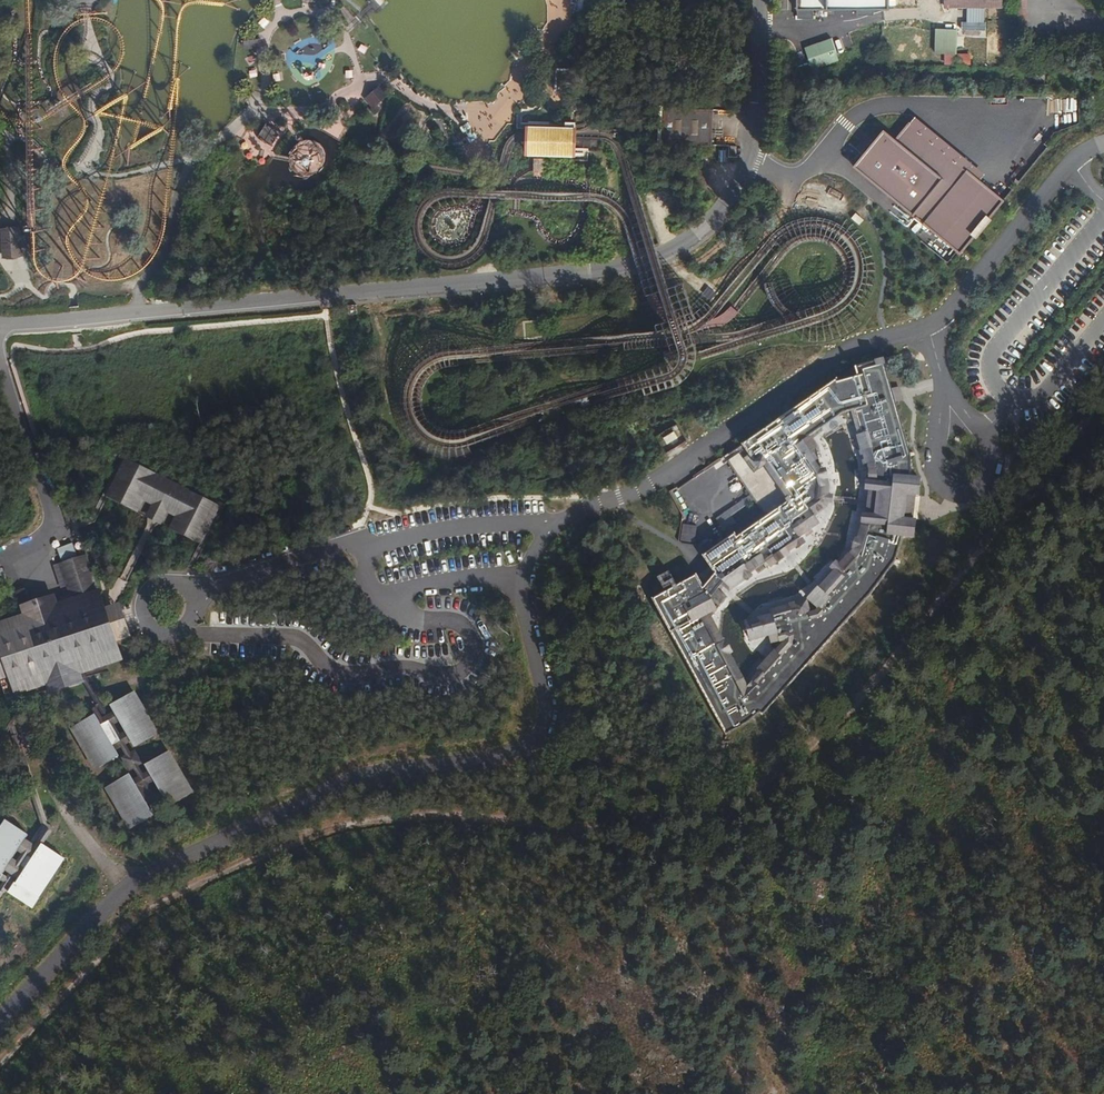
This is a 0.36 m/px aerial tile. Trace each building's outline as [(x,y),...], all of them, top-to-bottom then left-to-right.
[(796,11),(889,10),(889,0),(796,0),(796,11)] [(984,21),(984,5),(967,6),(967,21),(984,21)] [(956,29),(934,28),(933,53),(956,53),(956,29)] [(244,49),(257,48),(260,48),(258,32),(243,34),(244,49)] [(256,33),(243,35),(245,46),(258,44),(256,33)] [(831,39),(805,48),(812,70),(839,60),(831,39)] [(364,53),(367,48),(361,44),(358,49),(357,50),(358,50),(364,53)] [(969,52),(961,53),(962,63),(970,62),(969,52)] [(560,69),(556,69),(555,93),(559,93),(572,93),(573,69),(560,69)] [(364,99),(372,108),(374,107),(366,98),(372,93),(380,86),(388,95),(390,93),(381,84),(364,99)] [(376,105),(388,95),(380,86),(372,93),(366,98),(374,107),(372,108),(371,109),(375,114),(381,110),(376,105)] [(661,131),(660,144),(712,146),(713,109),(661,108),(661,131)] [(1061,134),(1064,123),(1054,121),(1051,132),(1061,134)] [(463,133),(471,128),(468,122),(460,127),(463,133)] [(883,130),(853,166),(960,254),(1004,201),(909,122),(895,140),(883,130)] [(258,137),(272,145),(280,133),(266,124),(258,137)] [(575,136),(575,128),(564,127),(548,127),(525,126),(525,135),(524,157),(533,157),(539,157),(543,157),(574,158),(575,136)] [(475,133),(467,138),(470,143),(478,138),(475,133)] [(1039,153),(1047,140),(1037,133),(1028,145),(1039,153)] [(295,158),(296,162),(298,166),(301,169),(305,171),(310,172),(314,171),(318,168),(321,164),(323,160),(323,155),(321,151),(318,147),(314,145),(309,144),(305,145),(301,147),(298,150),(296,154),(295,158)] [(538,176),(543,176),(543,157),(539,157),(533,157),(533,176),(538,176)] [(3,231),(6,257),(7,257),(17,256),(20,255),(19,248),(25,247),(24,236),(19,237),(18,229),(3,231)] [(709,540),(697,549),(712,570),(718,578),(726,585),(732,590),(752,576),(750,574),(767,562),(771,568),(783,559),(782,557),(802,543),(798,537),(804,533),(810,529),(814,526),(807,516),(823,505),(821,472),(816,448),(809,438),(822,429),(840,417),(843,415),(849,423),(857,420),(866,451),(869,463),(869,469),(875,468),(878,484),(869,483),(867,482),(867,490),(871,491),(868,515),(864,515),(863,523),(874,525),(873,530),(863,526),(858,541),(856,548),(855,553),(860,554),(858,562),(850,555),(840,566),(836,571),(810,600),(812,602),(808,607),(806,601),(771,611),(772,616),(778,635),(789,632),(792,639),(748,688),(737,694),(717,658),(722,655),(711,637),(702,642),(674,589),(677,587),(683,599),(688,596),(712,616),(727,598),(720,591),(706,580),(705,582),(703,581),(696,575),(677,586),(665,592),(652,599),(725,734),(748,721),(768,705),(784,692),(787,688),(870,596),(895,563),(900,563),(900,561),(896,560),(909,537),(913,537),(915,521),(911,520),(912,510),(914,496),(918,496),(920,479),(911,478),(910,457),(915,455),(914,453),(910,454),(895,402),(891,390),(885,365),(903,359),(902,355),(882,360),(882,359),(855,367),(724,457),(732,469),(740,465),(744,471),(737,476),(764,515),(766,518),(727,545),(725,541),(715,548),(709,540)] [(899,388),(891,390),(895,402),(903,400),(899,388)] [(840,417),(822,429),(824,432),(842,420),(840,417)] [(674,432),(664,438),(667,444),(677,438),(674,432)] [(869,463),(866,451),(860,452),(861,456),(863,455),(865,461),(863,461),(864,465),(869,463)] [(107,497),(126,459),(122,457),(91,518),(77,523),(79,528),(95,522),(107,497)] [(137,513),(143,500),(152,504),(168,512),(176,517),(170,529),(200,545),(220,506),(126,459),(107,497),(137,513)] [(740,465),(732,469),(737,476),(744,471),(740,465)] [(875,468),(869,469),(869,483),(878,484),(875,468)] [(807,516),(814,526),(819,523),(814,516),(827,507),(827,502),(831,502),(832,494),(828,494),(829,487),(825,471),(821,472),(823,505),(807,516)] [(709,505),(718,518),(730,510),(720,497),(709,505)] [(221,503),(220,506),(200,545),(186,572),(191,573),(225,505),(221,503)] [(168,512),(152,504),(145,517),(150,520),(120,579),(126,582),(157,523),(161,525),(168,512)] [(725,541),(727,545),(766,518),(764,515),(725,541)] [(855,553),(856,548),(850,555),(858,562),(860,554),(855,553)] [(4,562),(12,561),(11,549),(3,550),(4,562)] [(105,608),(100,593),(99,593),(86,555),(60,564),(70,594),(64,596),(67,603),(58,606),(55,599),(32,607),(26,588),(17,591),(23,610),(25,617),(10,622),(0,625),(0,645),(10,677),(13,685),(16,693),(31,688),(47,683),(49,690),(82,679),(79,672),(81,671),(90,669),(121,658),(116,642),(112,630),(115,630),(111,619),(109,620),(105,608)] [(831,568),(836,571),(840,566),(836,562),(831,568)] [(705,582),(706,580),(720,591),(726,585),(718,578),(712,570),(708,576),(703,581),(705,582)] [(657,578),(665,592),(677,586),(669,572),(657,578)] [(677,587),(674,589),(702,642),(711,637),(722,655),(717,658),(737,694),(748,688),(792,639),(789,632),(778,635),(772,616),(767,617),(772,634),(769,635),(772,643),(780,640),(780,642),(786,640),(758,670),(760,672),(747,687),(739,671),(722,639),(711,618),(712,616),(688,596),(683,599),(677,587)] [(55,599),(58,606),(67,603),(64,596),(55,599)] [(117,604),(105,608),(109,620),(111,619),(115,630),(112,630),(116,642),(128,639),(124,625),(117,604)] [(25,617),(23,610),(7,615),(10,622),(25,617)] [(772,634),(767,617),(746,623),(751,640),(769,635),(772,634)] [(10,677),(0,645),(0,681),(10,677)] [(92,676),(90,669),(81,671),(79,672),(82,679),(82,681),(104,718),(107,716),(109,715),(87,678),(92,676)] [(19,700),(16,693),(13,685),(10,677),(0,681),(8,703),(9,703),(11,702),(13,702),(19,700)] [(34,695),(49,690),(47,683),(31,688),(34,695)] [(134,693),(131,695),(154,735),(158,733),(134,693)] [(111,706),(114,712),(120,721),(126,732),(131,742),(134,747),(154,735),(131,695),(111,706)] [(13,702),(11,702),(9,703),(12,714),(0,735),(0,742),(2,741),(10,728),(12,724),(18,715),(13,702)] [(114,712),(109,715),(107,716),(104,718),(103,718),(96,708),(92,710),(95,715),(104,730),(110,726),(117,738),(111,741),(116,750),(121,747),(127,757),(125,759),(130,768),(133,767),(139,777),(133,780),(151,810),(158,805),(166,801),(160,791),(155,795),(149,784),(154,781),(149,771),(143,775),(137,764),(140,763),(134,753),(132,755),(126,745),(131,742),(126,732),(120,735),(114,725),(120,721),(114,712)] [(104,730),(95,715),(75,727),(99,767),(119,756),(116,750),(111,741),(117,738),(110,726),(104,730)] [(99,767),(75,727),(72,729),(95,769),(99,767)] [(169,752),(166,754),(189,794),(192,793),(169,752)] [(145,766),(149,771),(154,781),(160,791),(166,801),(169,806),(189,794),(166,754),(145,766)] [(151,810),(133,780),(130,775),(110,787),(133,827),(154,815),(151,810)] [(133,827),(110,787),(107,789),(130,829),(133,827)] [(10,823),(7,821),(0,831),(0,838),(10,823)] [(26,840),(29,836),(10,823),(0,838),(0,882),(1,880),(4,875),(3,874),(6,870),(13,860),(19,851),(26,840)] [(44,825),(42,825),(30,843),(26,840),(19,851),(24,854),(18,863),(13,860),(6,870),(11,873),(8,878),(4,875),(1,880),(4,882),(6,883),(9,885),(12,887),(15,883),(11,880),(14,876),(19,879),(26,869),(21,866),(27,856),(33,859),(39,849),(35,847),(34,846),(45,829),(48,825),(47,824),(44,825)] [(35,847),(39,849),(42,844),(43,845),(54,829),(48,825),(45,829),(46,830),(35,847)] [(43,845),(42,844),(39,849),(33,859),(27,856),(21,866),(26,869),(19,879),(17,884),(15,883),(12,887),(8,893),(28,906),(61,857),(43,845)] [(64,859),(61,857),(28,906),(32,908),(64,859)] [(4,882),(0,888),(0,898),(9,885),(6,883),(4,882)]
